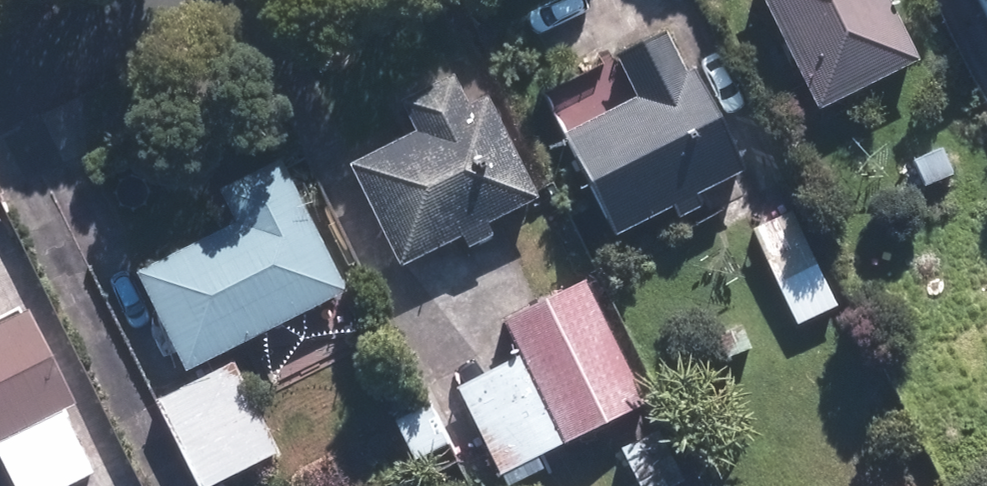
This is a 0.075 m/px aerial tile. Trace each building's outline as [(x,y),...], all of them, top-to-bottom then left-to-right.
[(921,63),(890,0),(765,0),(819,112),(921,63)] [(686,77),(664,32),(615,55),(638,101),(565,137),(613,237),(744,172),(696,72),(686,77)] [(469,107),(455,77),(401,104),(416,133),(350,165),(401,270),(539,201),(489,97),(469,107)] [(953,178),(942,146),(912,158),(923,187),(953,178)] [(187,374),(347,294),(282,161),(221,193),(237,224),(136,274),(187,374)] [(837,307),(778,186),(738,205),(797,326),(837,307)] [(645,404),(583,281),(503,321),(522,358),(456,391),(499,477),(645,404)] [(65,415),(78,408),(30,312),(0,327),(0,459),(13,485),(60,485),(92,470),(65,415)] [(279,454),(233,363),(156,402),(199,485),(216,485),(279,454)] [(448,445),(427,404),(394,421),(416,463),(448,445)] [(649,434),(620,448),(638,485),(673,485),(649,434)]
